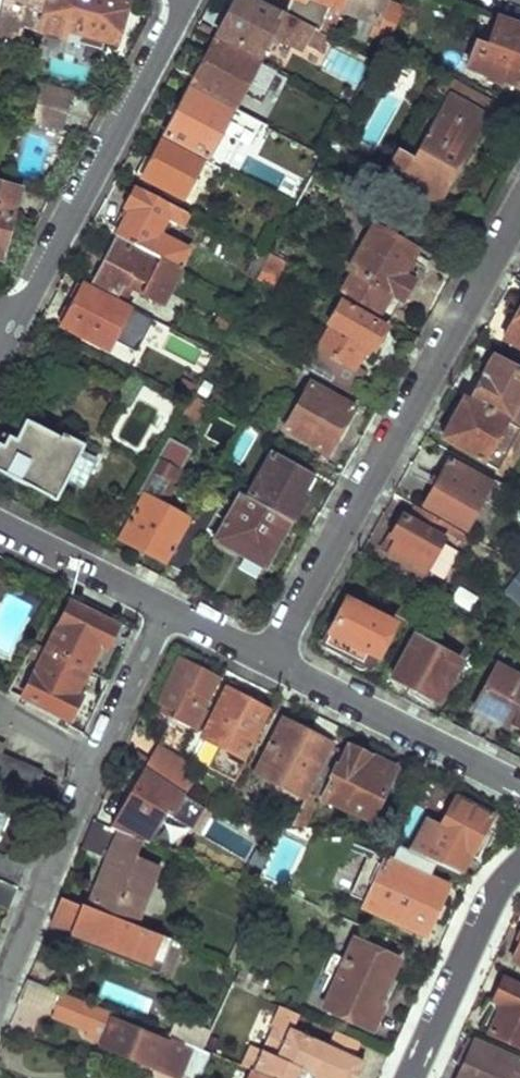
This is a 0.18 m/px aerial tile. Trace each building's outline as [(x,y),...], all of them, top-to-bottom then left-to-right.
[(19,44),(24,27),(40,33),(46,13),(38,10),(40,0),(0,0),(0,37),(19,44)] [(40,33),(77,44),(79,35),(114,46),(126,1),(122,0),(40,0),(38,10),(46,13),(40,33)] [(219,34),(262,57),(274,35),(305,51),(318,28),(287,13),(281,9),(280,11),(256,0),(237,0),(219,34)] [(287,13),(318,28),(321,30),(331,4),(343,9),(346,0),(292,0),(287,13)] [(388,0),(346,0),(343,9),(377,21),(373,32),(390,39),(407,8),(388,0)] [(468,66),(485,72),(483,77),(501,84),(503,79),(519,87),(519,26),(499,18),(488,46),(479,42),(468,66)] [(217,38),(193,81),(236,104),(259,62),(217,38)] [(493,101),(445,73),(434,93),(448,100),(415,158),(400,150),(387,175),(438,204),(485,116),(502,126),(513,105),(497,95),(493,101)] [(190,86),(164,134),(208,157),(233,109),(190,86)] [(42,87),(37,104),(67,114),(73,96),(42,87)] [(62,131),(67,114),(37,104),(32,122),(62,131)] [(163,138),(143,174),(183,196),(189,183),(193,185),(198,176),(194,174),(202,160),(163,138)] [(0,260),(20,189),(0,184),(0,260)] [(185,209),(136,185),(125,208),(129,210),(116,236),(159,258),(178,268),(188,249),(172,241),(185,209)] [(353,269),(342,289),(344,291),(391,319),(414,280),(404,274),(418,250),(375,225),(349,267),(353,269)] [(158,261),(117,239),(94,282),(127,299),(133,287),(128,285),(133,276),(146,283),(141,292),(163,303),(181,269),(178,268),(159,258),(158,261)] [(146,283),(133,276),(128,285),(133,287),(141,292),(146,283)] [(130,308),(83,283),(60,326),(107,350),(126,315),(139,322),(133,331),(161,346),(170,327),(131,306),(130,308)] [(307,369),(348,392),(352,385),(361,369),(355,365),(363,351),(370,355),(391,319),(344,291),(322,327),(327,330),(318,348),(307,369)] [(234,313),(222,307),(215,318),(212,323),(225,330),(234,313)] [(504,341),(519,349),(519,312),(504,341)] [(497,361),(484,384),(479,381),(471,397),(519,424),(519,373),(497,361)] [(361,369),(352,385),(357,388),(366,372),(361,369)] [(310,382),(283,430),(327,455),(354,407),(310,382)] [(193,393),(182,412),(192,418),(202,399),(193,393)] [(463,400),(441,439),(482,461),(504,423),(463,400)] [(216,417),(206,432),(222,442),(231,427),(216,417)] [(54,499),(65,477),(80,449),(82,443),(61,433),(59,437),(25,420),(17,435),(9,431),(4,440),(0,438),(0,472),(54,499)] [(161,451),(139,491),(144,494),(163,504),(193,451),(168,437),(161,451)] [(96,457),(80,449),(65,477),(81,486),(96,457)] [(270,453),(246,496),(289,521),(312,477),(270,453)] [(448,460),(423,508),(468,533),(495,486),(448,460)] [(239,492),(212,540),(264,568),(289,521),(246,496),(239,492)] [(144,494),(119,539),(167,565),(191,520),(163,504),(144,494)] [(191,520),(167,565),(182,572),(220,503),(205,496),(191,520)] [(397,539),(389,554),(438,581),(464,535),(415,508),(407,521),(402,518),(391,537),(397,539)] [(391,537),(383,552),(389,554),(397,539),(391,537)] [(337,619),(325,641),(331,645),(331,646),(371,667),(393,625),(346,601),(343,606),(340,604),(334,618),(337,619)] [(70,604),(46,651),(86,670),(98,646),(104,649),(115,627),(70,604)] [(415,636),(391,678),(419,692),(416,698),(428,704),(431,700),(438,703),(463,660),(415,636)] [(74,695),(86,670),(46,651),(32,644),(8,690),(69,720),(80,698),(74,695)] [(196,728),(220,679),(180,658),(158,702),(163,705),(160,710),(196,728)] [(498,667),(474,713),(499,725),(500,721),(519,732),(519,684),(519,683),(519,679),(498,667)] [(269,713),(252,705),(242,700),(245,694),(229,686),(203,739),(220,747),(208,770),(235,783),(269,713)] [(242,700),(252,705),(255,700),(245,694),(242,700)] [(282,719),(254,771),(305,796),(308,791),(340,727),(318,716),(309,733),(282,719)] [(8,740),(0,736),(0,785),(19,794),(33,799),(44,804),(56,778),(40,771),(43,764),(5,747),(8,740)] [(157,762),(164,749),(145,739),(138,750),(139,751),(157,762)] [(397,767),(372,753),(371,756),(349,743),(347,749),(335,744),(312,789),(325,795),(324,797),(370,820),(397,767)] [(177,756),(164,749),(157,762),(139,751),(135,758),(149,768),(166,779),(172,768),(172,767),(177,756)] [(181,761),(170,782),(176,773),(182,778),(189,764),(181,761)] [(149,768),(112,827),(143,840),(151,827),(156,831),(165,819),(169,821),(187,794),(170,782),(166,779),(149,768)] [(176,773),(170,782),(187,794),(188,794),(194,785),(182,778),(176,773)] [(243,797),(232,791),(222,810),(233,815),(243,797)] [(305,796),(289,828),(309,828),(316,813),(312,811),(317,800),(312,798),(314,795),(308,791),(305,796)] [(19,794),(13,808),(27,814),(33,799),(19,794)] [(455,798),(424,858),(459,875),(492,816),(455,798)] [(33,799),(27,814),(44,822),(51,806),(44,804),(33,799)] [(199,802),(193,812),(211,825),(218,815),(199,802)] [(109,857),(90,908),(121,920),(138,927),(161,865),(138,855),(143,840),(112,827),(95,820),(84,847),(109,857)] [(14,879),(21,863),(0,855),(0,874),(14,879)] [(367,859),(352,894),(367,901),(364,908),(424,935),(447,885),(385,857),(382,866),(367,859)] [(0,878),(0,903),(9,907),(18,886),(0,878)] [(121,920),(90,908),(63,897),(52,922),(75,930),(74,933),(151,964),(159,943),(166,946),(168,939),(138,927),(121,920)] [(353,939),(322,1006),(372,1030),(382,1008),(376,1005),(397,960),(353,939)] [(166,946),(159,943),(151,964),(157,967),(166,946)] [(269,980),(243,968),(236,982),(262,995),(269,980)] [(22,993),(107,1027),(100,1044),(184,1077),(196,1077),(208,1052),(196,1047),(158,1032),(156,1035),(111,1017),(113,1014),(29,977),(22,993)] [(105,979),(100,999),(150,1012),(156,993),(105,979)] [(504,980),(480,1030),(519,1048),(519,988),(504,980)] [(283,1007),(280,1012),(262,1050),(253,1046),(243,1067),(252,1071),(270,1077),(297,1077),(300,1070),(318,1077),(358,1077),(364,1062),(355,1058),(330,1046),(293,1030),(298,1019),(300,1014),(283,1007)] [(162,1012),(155,1031),(158,1032),(196,1047),(203,1028),(162,1012)] [(362,1043),(336,1032),(330,1046),(355,1058),(362,1043)] [(474,1042),(458,1077),(519,1077),(519,1061),(515,1059),(515,1060),(474,1042)]
